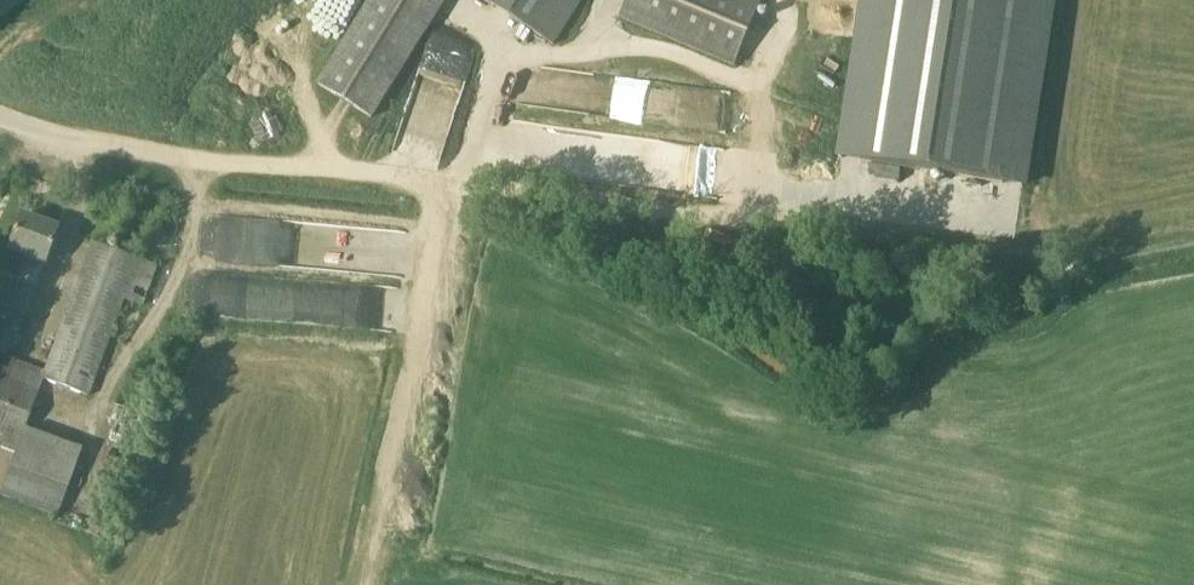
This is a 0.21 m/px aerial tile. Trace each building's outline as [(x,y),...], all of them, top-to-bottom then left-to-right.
[(320,85),(373,118),(446,0),(373,0),(320,85)] [(555,44),(584,0),(489,0),(555,44)] [(620,18),(735,65),(762,0),(628,0),(620,18)] [(1052,0),(867,0),(842,159),(1023,187),(1052,0)] [(654,154),(654,140),(629,140),(629,187),(690,187),(690,154),(654,154)] [(28,256),(45,262),(57,231),(21,217),(1,271),(20,279),(28,256)] [(90,238),(41,374),(85,390),(122,291),(141,299),(154,263),(90,238)] [(0,374),(0,433),(18,440),(36,388),(0,374)] [(7,462),(0,484),(0,492),(54,511),(65,483),(7,462)]
